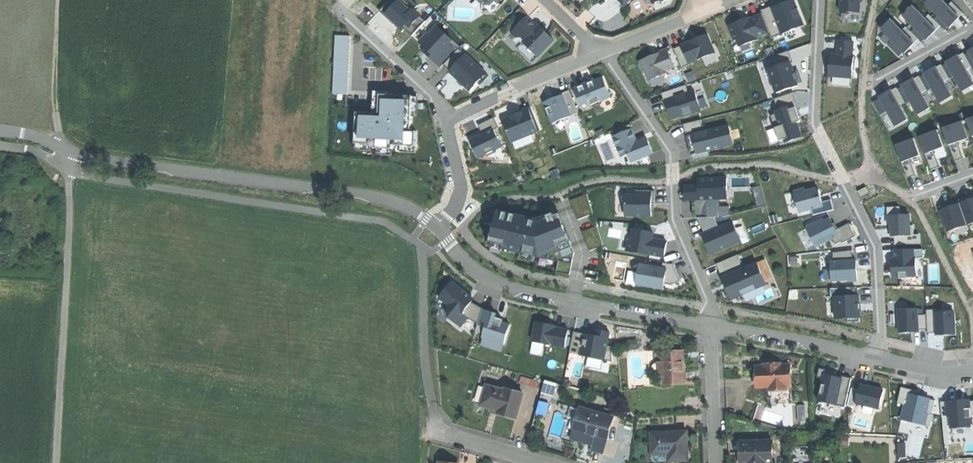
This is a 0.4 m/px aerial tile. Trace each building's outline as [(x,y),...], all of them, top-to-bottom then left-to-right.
[(400,30),(403,27),(408,31),(422,13),(412,6),(411,8),(401,0),(389,0),(379,10),(400,30)] [(761,11),(772,38),(803,26),(793,0),(781,5),(780,3),(779,4),(780,6),(763,13),(762,10),(761,11)] [(841,12),(860,13),(860,0),(841,0),(841,12)] [(934,20),(940,27),(944,30),(950,24),(956,18),(957,20),(963,14),(952,2),(948,6),(942,0),(938,0),(930,8),(938,16),(934,20)] [(490,6),(484,6),(484,13),(493,14),(500,6),(498,4),(495,1),(490,6)] [(915,28),(911,32),(921,43),(929,35),(933,31),(934,32),(940,27),(934,20),(929,15),(925,19),(913,7),(903,17),(915,28)] [(749,18),(729,26),(735,41),(737,40),(740,47),(757,40),(756,37),(769,32),(762,15),(749,20),(749,18)] [(523,19),(510,33),(515,38),(522,38),(524,40),(522,43),(537,57),(551,42),(542,33),(536,28),(534,30),(523,19)] [(892,41),(888,45),(899,56),(907,48),(911,44),(912,46),(918,40),(911,32),(906,27),(902,31),(891,19),(881,30),(892,41)] [(427,34),(419,43),(432,54),(428,57),(441,68),(444,66),(457,51),(449,44),(452,41),(437,27),(429,36),(427,34)] [(673,49),(681,68),(689,65),(688,63),(697,60),(715,53),(707,35),(689,42),(690,42),(673,49)] [(336,36),(333,94),(347,95),(350,37),(336,36)] [(829,72),(829,76),(851,78),(853,57),(852,57),(853,42),(838,41),(837,56),(829,55),(830,55),(829,71),(828,71),(828,72),(829,72)] [(537,57),(522,43),(516,49),(531,63),(537,57)] [(457,51),(444,66),(450,71),(449,72),(470,91),(478,83),(480,86),(489,77),(459,50),(457,51)] [(667,51),(639,62),(643,72),(645,71),(650,81),(668,74),(667,71),(675,68),(667,51)] [(768,70),(776,93),(798,86),(796,82),(799,81),(797,73),(794,74),(790,63),(793,63),(789,51),(770,57),(774,68),(768,70)] [(965,55),(971,68),(972,67),(972,51),(965,55)] [(942,66),(949,79),(954,76),(962,91),(972,86),(972,82),(966,70),(971,68),(963,53),(956,57),(957,59),(951,62),(942,66)] [(929,73),(920,78),(927,91),(932,88),(940,103),(952,96),(944,81),(949,79),(941,65),(934,69),(934,70),(929,73)] [(907,84),(897,89),(904,102),(910,99),(918,114),(930,108),(922,93),(927,90),(919,76),(912,80),(912,82),(907,84)] [(574,88),(581,105),(589,102),(591,106),(611,98),(603,78),(591,83),(587,84),(587,83),(574,88)] [(666,101),(672,119),(682,116),(682,117),(701,111),(695,91),(688,93),(686,86),(662,94),(664,94),(666,101)] [(883,97),(872,103),(879,116),(887,112),(895,127),(908,120),(900,105),(904,102),(897,89),(897,88),(889,92),(890,93),(883,97)] [(554,99),(544,103),(552,123),(578,113),(569,91),(553,97),(554,99)] [(771,116),(780,145),(802,137),(797,123),(800,122),(799,117),(801,116),(799,116),(791,94),(793,93),(774,99),(778,111),(775,112),(776,114),(771,116)] [(357,113),(356,144),(374,145),(374,149),(393,150),(393,146),(416,147),(417,132),(411,132),(413,98),(380,96),(380,106),(373,105),(373,114),(357,113)] [(517,115),(503,120),(512,142),(540,131),(531,109),(517,115)] [(473,140),(473,147),(479,158),(486,155),(487,157),(495,153),(494,151),(502,147),(494,131),(499,128),(494,118),(478,126),(482,135),(473,140)] [(683,125),(685,134),(703,129),(701,120),(683,125)] [(961,122),(942,129),(954,162),(963,159),(957,143),(968,139),(961,122)] [(630,125),(617,130),(619,135),(614,137),(622,157),(628,155),(631,162),(653,154),(647,139),(636,143),(631,130),(632,130),(630,125)] [(729,126),(687,137),(691,155),(733,145),(729,126)] [(938,130),(919,137),(931,170),(939,167),(934,151),(944,147),(938,130)] [(914,139),(895,146),(907,179),(916,176),(910,160),(920,156),(914,139)] [(685,187),(685,196),(693,195),(693,215),(708,215),(707,200),(727,199),(726,178),(698,180),(699,186),(685,187)] [(866,187),(858,191),(861,196),(869,192),(866,187)] [(805,188),(794,191),(800,213),(812,210),(814,215),(834,210),(831,200),(822,202),(821,196),(819,191),(816,188),(806,191),(805,188)] [(636,195),(625,195),(625,216),(651,217),(652,204),(654,204),(654,191),(636,191),(636,195)] [(959,200),(967,225),(972,223),(972,198),(972,197),(966,199),(966,198),(959,200)] [(947,204),(940,207),(948,231),(967,225),(959,204),(954,205),(954,203),(947,206),(947,204)] [(531,219),(531,221),(512,216),(513,215),(501,212),(499,221),(497,220),(494,233),(492,232),(490,243),(504,246),(503,249),(529,255),(558,262),(556,272),(570,275),(574,253),(558,212),(538,220),(536,228),(530,227),(532,219),(531,219)] [(890,216),(891,236),(911,235),(909,214),(890,216)] [(714,217),(698,218),(703,232),(700,234),(709,254),(741,241),(732,219),(717,226),(714,217)] [(823,219),(806,228),(816,247),(833,239),(836,245),(842,242),(843,244),(856,237),(849,224),(836,230),(830,219),(824,221),(823,219)] [(626,239),(625,250),(665,257),(667,239),(653,237),(654,231),(631,228),(629,240),(626,239)] [(890,258),(892,278),(917,278),(916,258),(922,258),(923,249),(898,250),(898,257),(890,258)] [(833,262),(831,262),(832,281),(848,280),(849,282),(858,281),(857,270),(854,269),(855,265),(857,261),(853,261),(852,251),(833,253),(833,262)] [(722,277),(730,300),(774,283),(764,260),(722,277)] [(638,263),(635,284),(663,289),(663,282),(671,284),(679,280),(671,264),(663,263),(662,267),(638,263)] [(453,282),(439,298),(448,305),(448,318),(461,328),(468,319),(478,324),(483,310),(483,309),(472,302),(467,298),(469,295),(453,282)] [(830,288),(831,298),(835,298),(836,319),(848,319),(848,323),(860,322),(859,296),(856,296),(856,287),(830,288)] [(918,309),(897,310),(898,334),(920,333),(920,329),(927,329),(926,315),(918,316),(918,309)] [(926,310),(926,315),(927,329),(927,334),(935,333),(936,336),(956,335),(954,311),(933,312),(933,309),(926,310)] [(478,324),(476,332),(484,334),(483,338),(504,345),(510,326),(499,322),(495,321),(497,314),(483,310),(478,324)] [(537,323),(533,342),(565,348),(569,330),(555,328),(555,326),(537,323)] [(574,332),(569,353),(581,355),(581,356),(613,362),(612,347),(607,346),(610,332),(603,331),(597,330),(596,336),(585,334),(574,332)] [(682,354),(663,355),(663,364),(664,379),(664,383),(683,382),(683,372),(682,354)] [(764,367),(755,367),(756,382),(756,389),(768,389),(768,391),(787,390),(787,388),(790,388),(789,366),(781,366),(781,364),(764,365),(764,367)] [(819,368),(817,377),(823,379),(818,401),(845,407),(852,378),(851,378),(850,380),(835,377),(836,372),(828,370),(819,368)] [(537,382),(525,378),(523,383),(535,387),(537,382)] [(852,388),(848,406),(855,407),(856,403),(879,409),(884,390),(872,388),(861,385),(860,390),(852,388)] [(498,389),(487,386),(486,389),(481,405),(481,407),(492,410),(499,412),(498,414),(516,419),(523,394),(505,389),(504,395),(497,393),(498,389)] [(486,389),(481,388),(477,404),(481,405),(486,389)] [(909,393),(901,420),(928,427),(935,400),(909,393)] [(950,428),(972,426),(972,424),(971,400),(947,402),(950,428)] [(612,419),(575,408),(575,409),(572,419),(569,429),(586,434),(595,437),(606,440),(612,419)] [(687,433),(652,435),(653,456),(668,455),(669,462),(688,461),(687,433)] [(741,443),(742,462),(772,462),(772,442),(741,443)]
